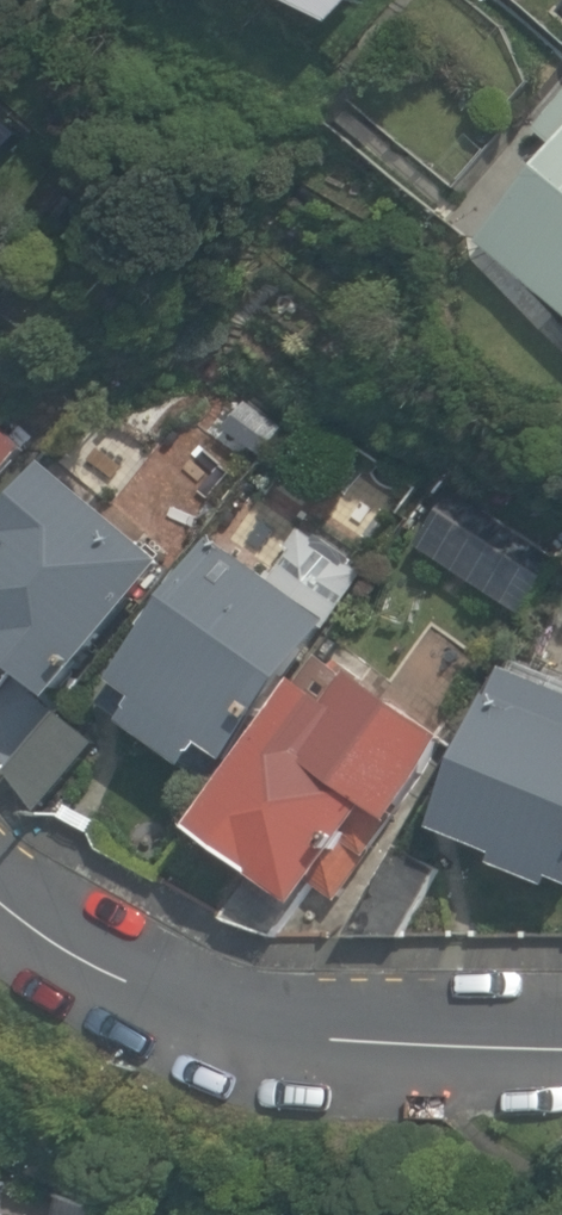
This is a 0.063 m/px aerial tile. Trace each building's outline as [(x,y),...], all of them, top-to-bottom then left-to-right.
[(331,21),(348,0),(283,0),(331,21)] [(531,129),(552,146),(473,243),(561,315),(561,91),(531,129)] [(0,426),(0,467),(20,446),(0,426)] [(45,461),(0,518),(0,647),(63,696),(171,559),(45,461)] [(331,612),(206,528),(106,676),(134,695),(118,719),(178,759),(191,741),(228,765),(331,612)] [(449,738),(323,648),(194,827),(291,896),(357,805),(385,826),(449,738)] [(500,666),(432,830),(561,883),(561,691),(500,666)]
